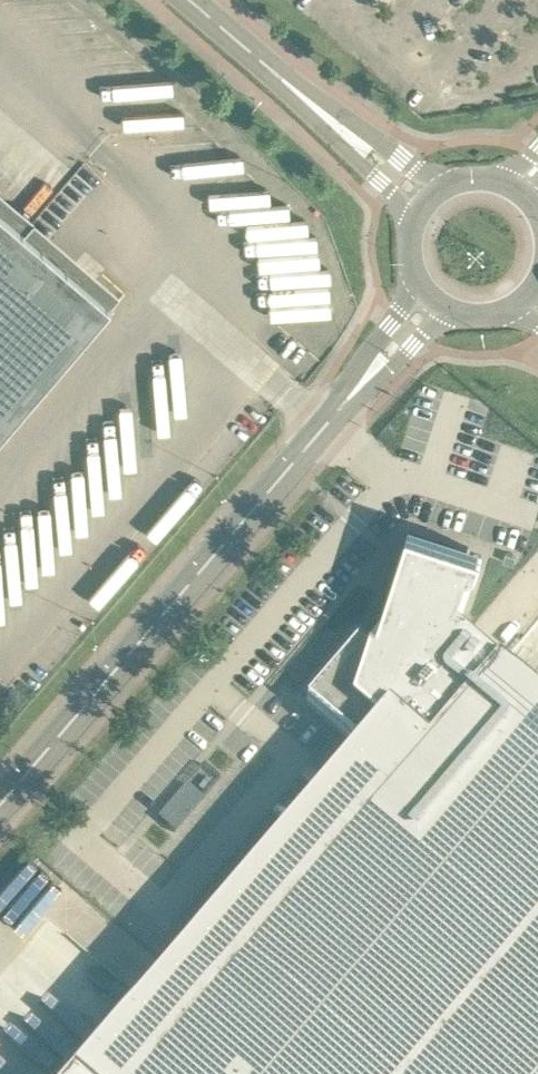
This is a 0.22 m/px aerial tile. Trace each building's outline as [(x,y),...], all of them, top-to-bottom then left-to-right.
[(109,303),(0,210),(0,430),(109,303)] [(64,1073),(66,1073),(537,1073),(537,688),(505,660),(498,668),(457,634),(456,633),(478,566),(466,562),(468,556),(455,552),(453,558),(410,544),(386,618),(382,617),(380,619),(307,704),(358,747),(142,999),(134,991),(64,1073)] [(0,870),(0,890),(1,888),(14,898),(38,870),(16,851),(0,870)]
